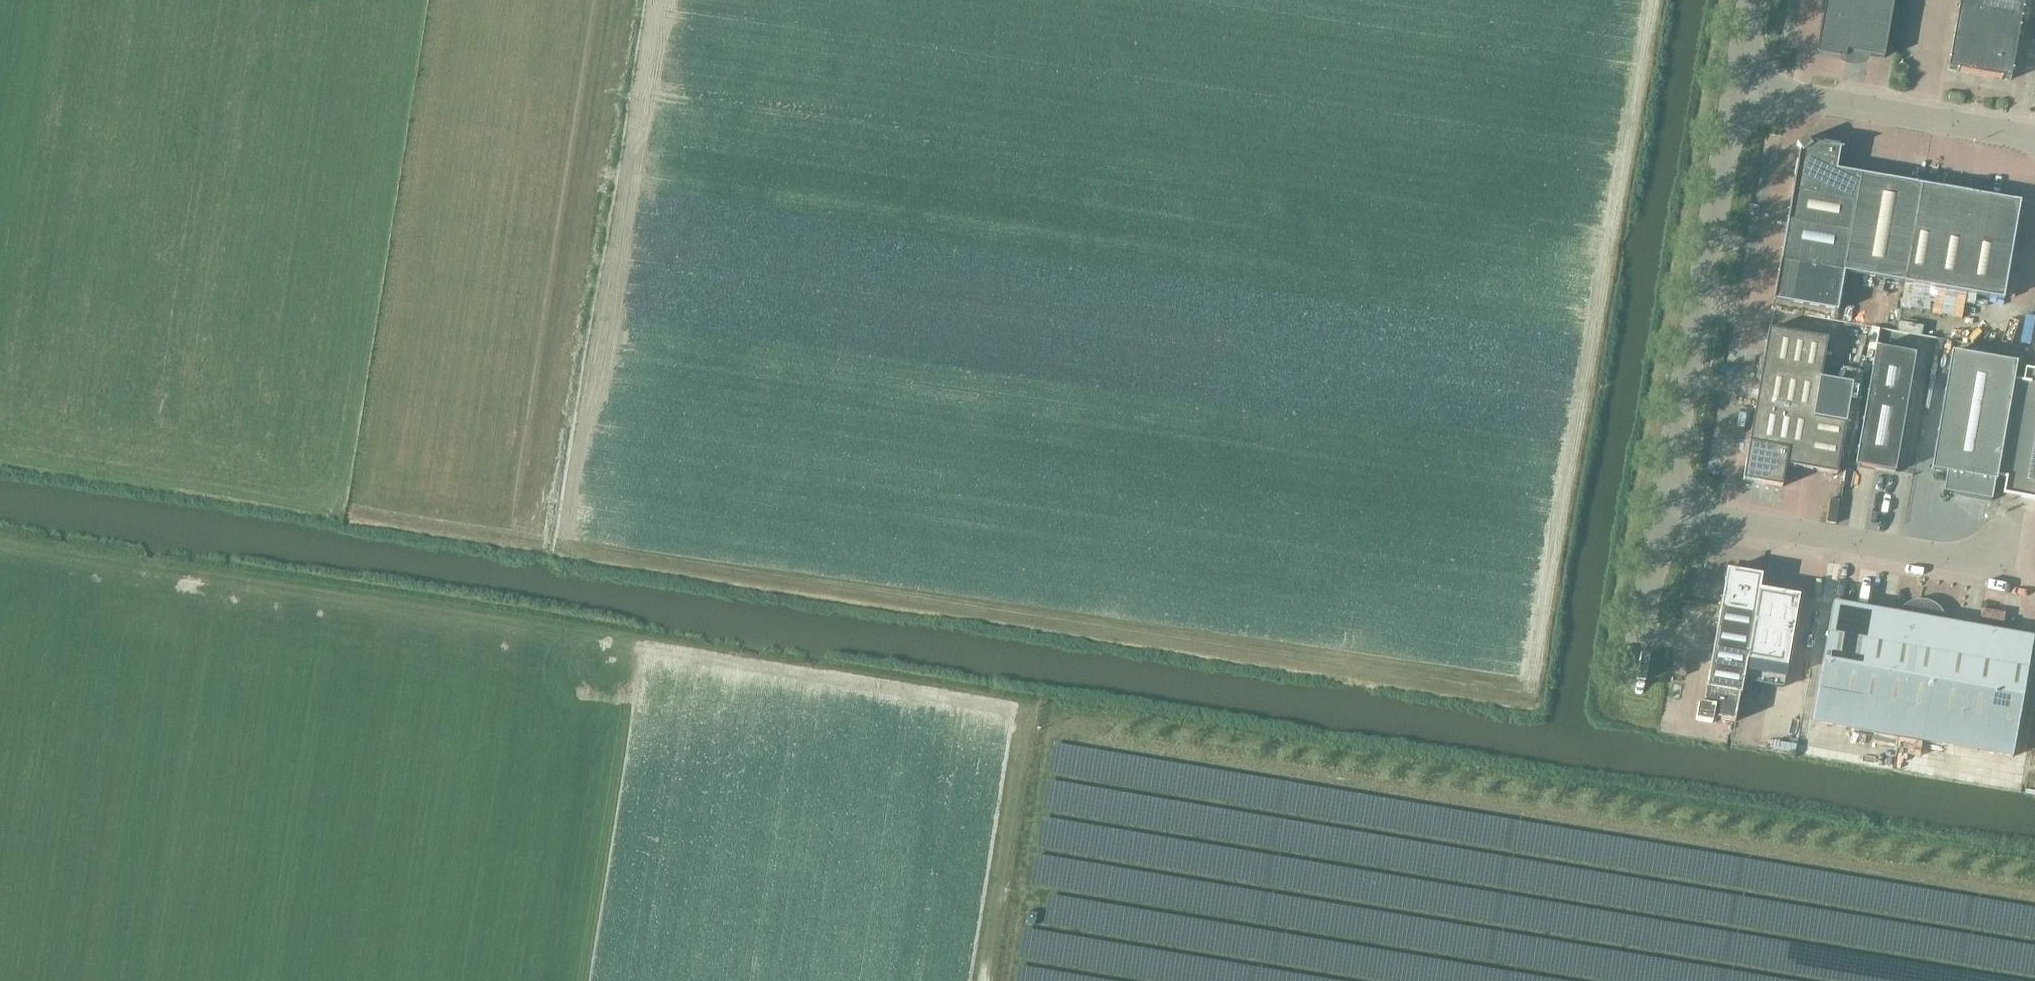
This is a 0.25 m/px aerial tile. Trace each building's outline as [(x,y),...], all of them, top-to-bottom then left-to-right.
[(1845,59),(1846,52),(1884,58),(1894,0),(1825,0),(1815,54),(1845,59)] [(1949,58),(1948,58),(1948,59),(1949,59),(1947,69),(1956,71),(1956,72),(1957,72),(1957,71),(2000,78),(1999,80),(2001,80),(2001,78),(2010,80),(2019,28),(2020,29),(2020,27),(2019,27),(2020,19),(2021,19),(2022,18),(2020,18),(2022,10),(2023,10),(2023,9),(2022,9),(2024,0),(1959,0),(1949,58)] [(1799,150),(1792,191),(1856,202),(1861,174),(1836,170),(1840,148),(1808,143),(1805,138),(1796,145),(1799,150)] [(1904,283),(1921,185),(1861,174),(1856,202),(1850,233),(1844,272),(1904,283)] [(2020,202),(1921,185),(1904,283),(2003,300),(2020,202)] [(1856,202),(1792,191),(1786,222),(1850,233),(1856,202)] [(1844,272),(1850,233),(1786,222),(1779,261),(1844,272)] [(2034,278),(2034,259),(2028,258),(2026,277),(2034,278)] [(1837,312),(1844,272),(1779,261),(1772,301),(1774,301),(1837,312)] [(1928,324),(1930,311),(1907,308),(1905,320),(1928,324)] [(1758,359),(1756,367),(1820,378),(1827,339),(1768,328),(1763,359),(1758,359)] [(1854,466),(1894,473),(1914,355),(1875,348),(1854,466)] [(1995,482),(1996,477),(2013,380),(2015,363),(1951,352),(1930,470),(1945,473),(1942,493),(1990,501),(1994,481),(1995,482)] [(1760,377),(1754,407),(1814,417),(1845,423),(1852,384),(1820,378),(1756,367),(1755,376),(1760,377)] [(1996,477),(2005,479),(2002,495),(2034,501),(2034,372),(2024,370),(2022,382),(2013,380),(1996,477)] [(1807,454),(1814,417),(1754,407),(1750,434),(1745,434),(1743,442),(1807,454)] [(1814,417),(1807,454),(1805,469),(1836,474),(1845,423),(1814,417)] [(1805,469),(1807,454),(1743,442),(1742,451),(1747,452),(1742,480),(1781,487),(1785,465),(1805,469)] [(1726,570),(1719,609),(1754,614),(1759,589),(1761,576),(1726,570)] [(1759,589),(1754,614),(1746,661),(1785,667),(1798,596),(1759,589)] [(1897,737),(1921,601),(1918,602),(1915,602),(1913,602),(1910,603),(1908,605),(1906,615),(1832,602),(1811,722),(1897,737)] [(1963,707),(1977,628),(1937,621),(1939,610),(1936,607),(1932,605),(1929,603),(1925,602),(1921,601),(1897,737),(2012,757),(2019,717),(1963,707)] [(1746,661),(1754,614),(1719,609),(1711,654),(1745,660),(1746,661)] [(2033,638),(1977,628),(1963,707),(2019,717),(2033,638)] [(1745,660),(1711,654),(1702,705),(1697,704),(1695,720),(1711,723),(1712,719),(1734,723),(1739,695),(1745,660)] [(1673,663),(1671,674),(1684,676),(1686,665),(1673,663)] [(1899,750),(1900,740),(1878,736),(1877,746),(1899,750)]
